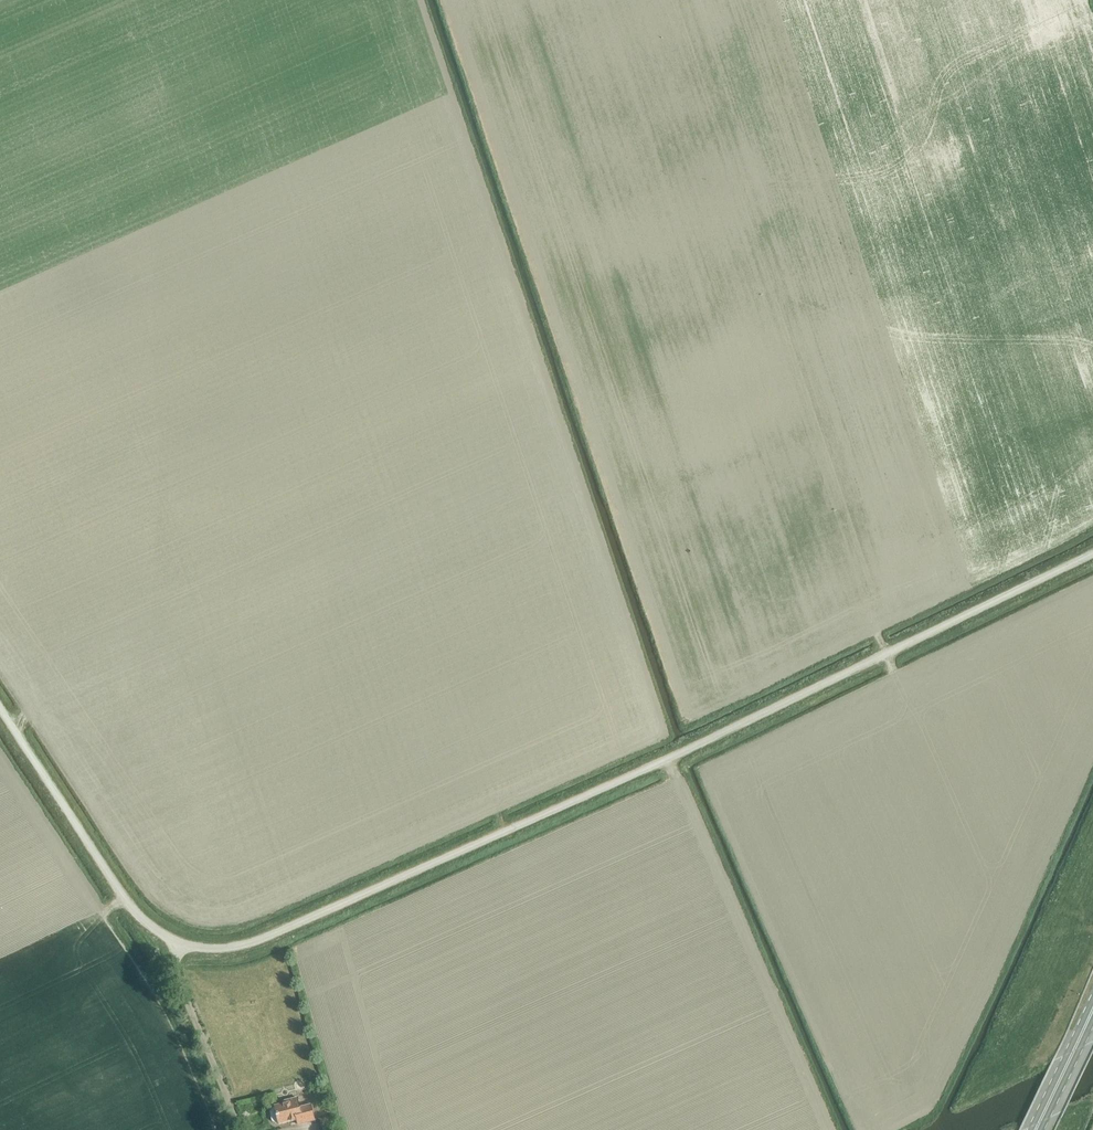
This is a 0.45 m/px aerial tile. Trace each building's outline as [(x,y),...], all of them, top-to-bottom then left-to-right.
[(311,1104),(300,1107),(299,1103),(297,1097),(283,1101),(284,1105),(275,1107),(276,1109),(273,1110),(271,1113),(274,1122),(277,1124),(280,1124),(280,1125),(297,1121),(299,1125),(316,1120),(311,1104)] [(323,1129),(335,1129),(332,1117),(320,1120),(323,1129)]
